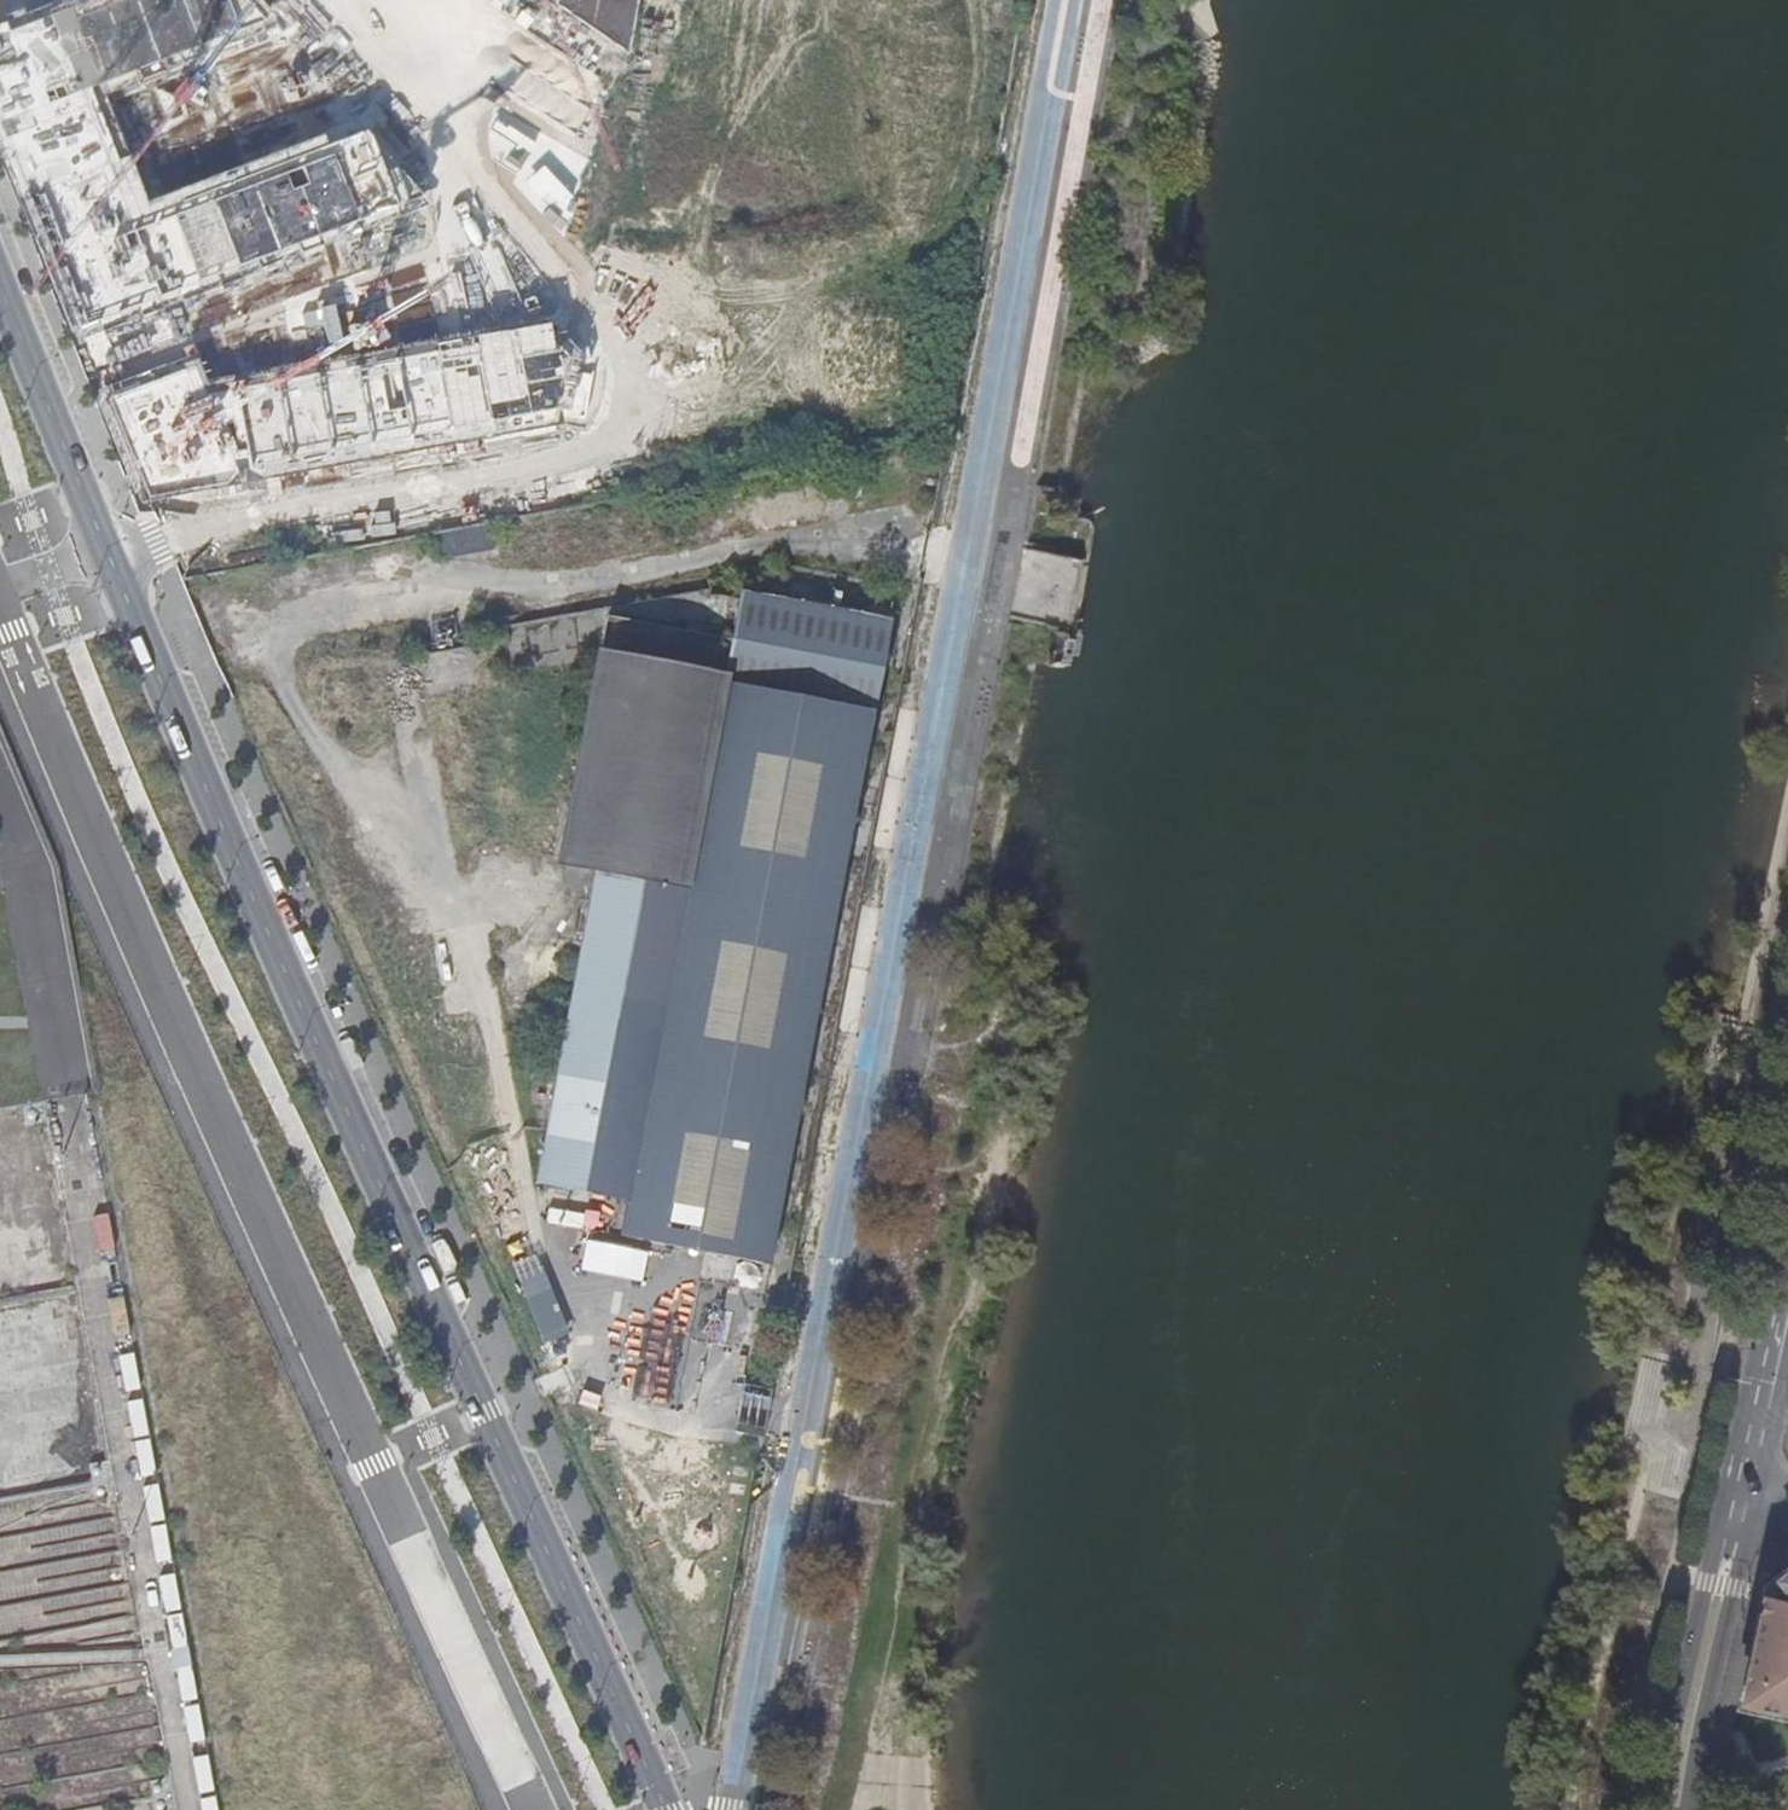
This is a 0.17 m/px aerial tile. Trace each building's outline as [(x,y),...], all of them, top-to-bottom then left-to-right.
[(491,552),(487,527),(433,537),(435,552),(442,551),(443,557),(456,559),(491,552)] [(890,621),(742,593),(733,639),(607,615),(598,652),(872,713),(890,621)] [(872,713),(598,652),(560,863),(596,870),(573,987),(560,986),(556,991),(553,1015),(557,1021),(566,1021),(537,1184),(626,1200),(616,1261),(674,1271),(679,1249),(767,1268),(872,713)] [(690,1611),(760,1446),(773,1389),(742,1382),(767,1268),(679,1249),(674,1271),(616,1261),(626,1200),(537,1184),(512,1262),(544,1342),(563,1366),(574,1405),(690,1611)] [(36,1469),(89,1465),(86,1422),(74,1423),(71,1398),(38,1401),(41,1427),(32,1428),(36,1469)] [(21,1430),(19,1405),(0,1407),(0,1431),(21,1430)] [(1779,1583),(1756,1693),(1775,1697),(1772,1708),(1787,1712),(1787,1576),(1779,1583)]
